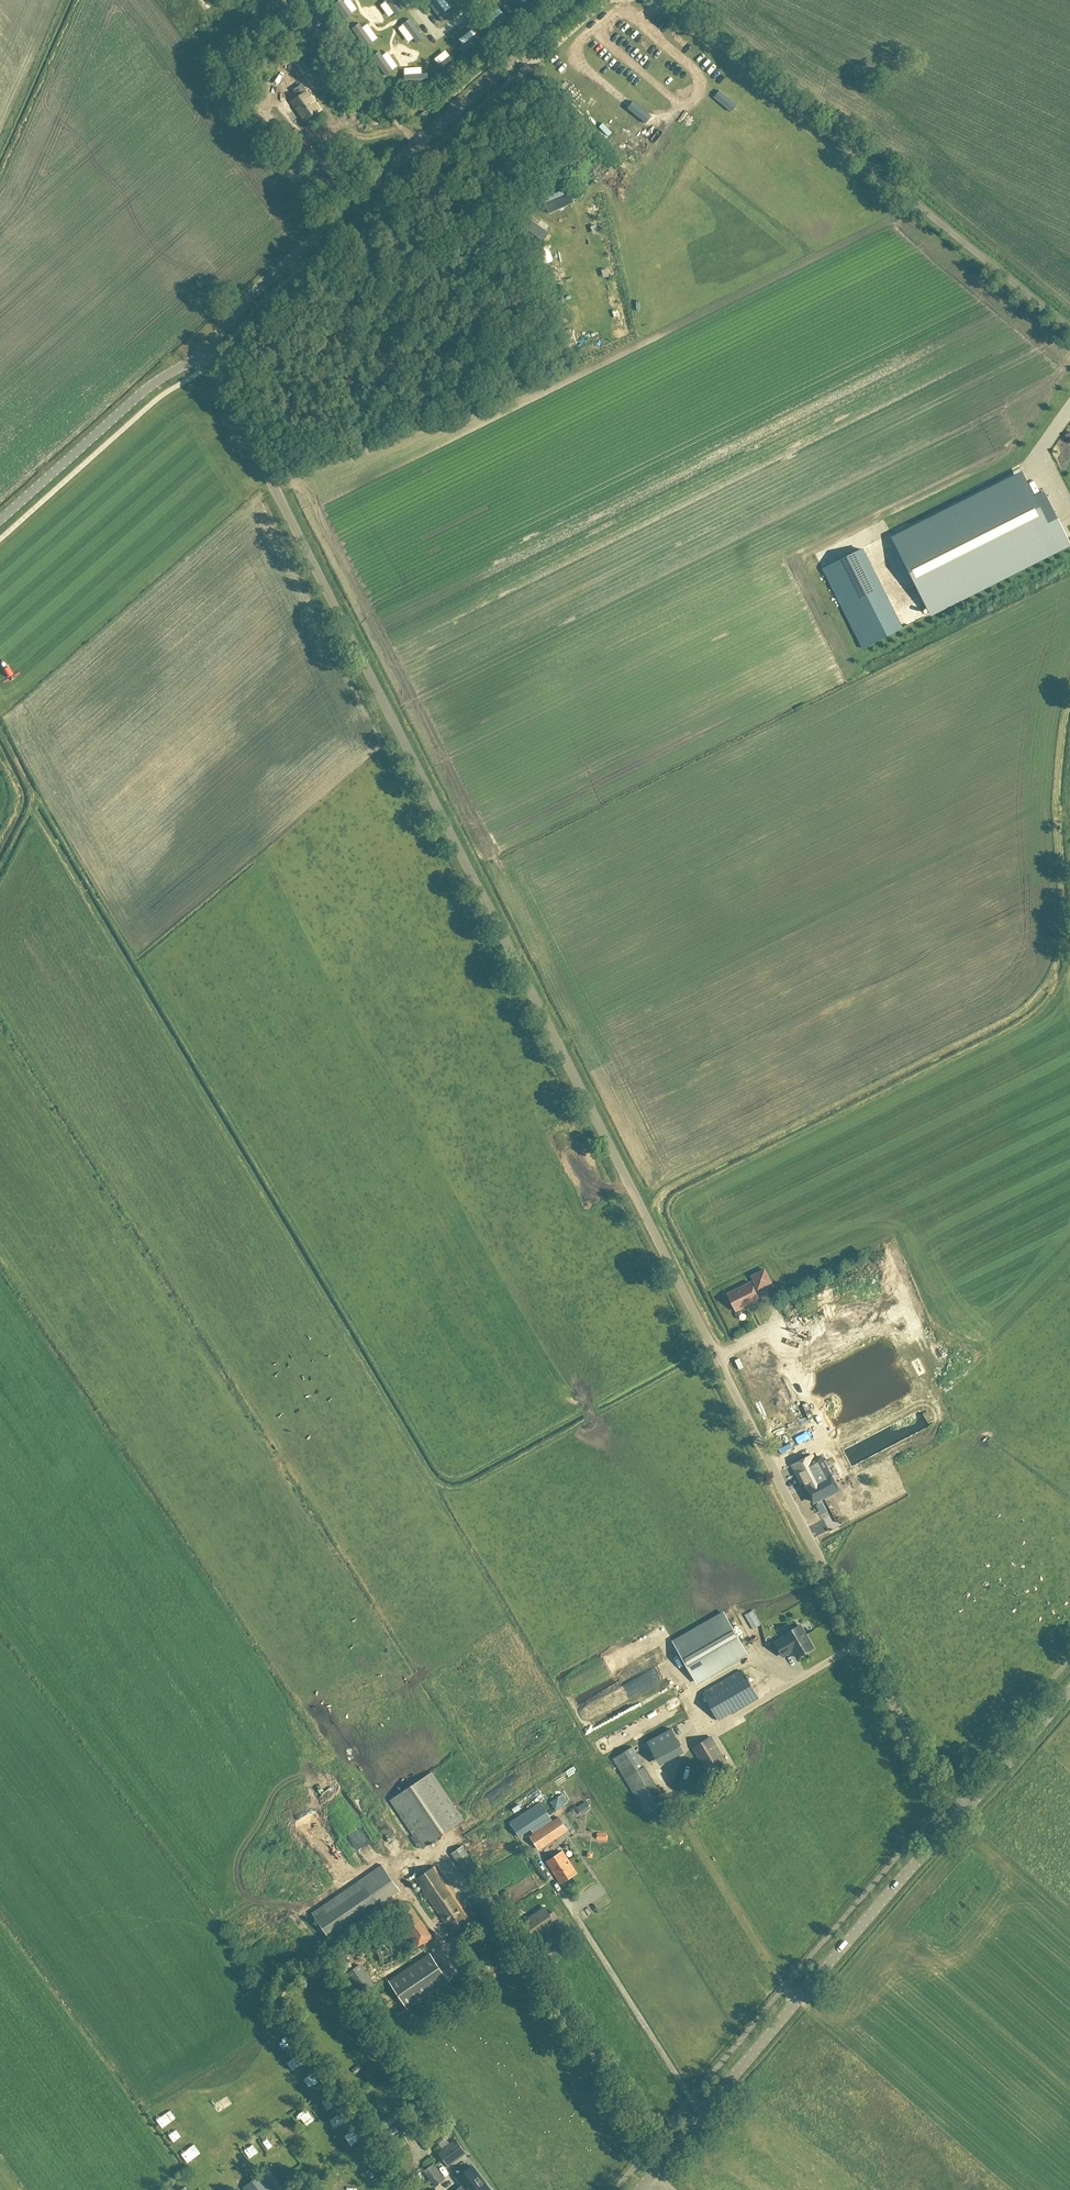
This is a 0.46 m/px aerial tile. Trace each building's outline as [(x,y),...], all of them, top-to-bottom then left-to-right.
[(428,2),(435,9),(445,0),(430,0),(428,2)] [(499,6),(494,0),(491,0),(485,5),(490,12),(499,6)] [(348,1),(342,3),(346,13),(352,11),(348,1)] [(505,13),(499,25),(505,28),(511,16),(505,13)] [(357,21),(362,31),(371,27),(366,17),(357,21)] [(307,65),(333,48),(325,37),(300,54),(307,65)] [(388,68),(397,62),(390,52),(381,58),(388,68)] [(429,88),(439,84),(435,74),(424,78),(429,88)] [(304,121),(320,110),(309,92),(307,94),(301,86),(294,91),(299,98),(292,102),(304,121)] [(635,99),(639,92),(631,86),(626,93),(635,99)] [(570,190),(545,200),(549,208),(573,198),(570,190)] [(572,198),(565,202),(570,211),(577,207),(572,198)] [(500,217),(489,220),(491,228),(502,225),(500,217)] [(552,226),(544,229),(547,237),(555,235),(552,226)] [(547,266),(556,263),(550,245),(541,248),(547,266)] [(1061,528),(1052,511),(1044,494),(1034,499),(1024,479),(896,544),(931,614),(1069,545),(1061,528)] [(765,1270),(752,1277),(758,1290),(771,1283),(765,1270)] [(751,1282),(727,1294),(736,1311),(759,1300),(751,1282)] [(858,1300),(873,1293),(868,1282),(853,1289),(858,1300)] [(788,1319),(793,1333),(824,1322),(819,1308),(788,1319)] [(982,1348),(974,1357),(978,1360),(986,1351),(982,1348)] [(941,1357),(949,1370),(958,1365),(950,1352),(941,1357)] [(842,1443),(854,1471),(936,1435),(924,1408),(842,1443)] [(792,1440),(815,1432),(810,1416),(787,1424),(792,1440)] [(822,1461),(817,1464),(812,1456),(793,1466),(806,1492),(809,1491),(815,1502),(838,1490),(822,1461)] [(748,1616),(755,1631),(763,1627),(756,1612),(748,1616)] [(724,1613),(674,1643),(697,1683),(747,1653),(724,1613)] [(813,1649),(800,1626),(784,1635),(785,1637),(775,1643),(782,1656),(793,1651),(797,1658),(813,1649)] [(718,1720),(758,1698),(743,1671),(703,1693),(718,1720)] [(686,1710),(680,1697),(676,1699),(682,1712),(686,1710)] [(674,1738),(670,1728),(650,1738),(654,1747),(674,1738)] [(709,1774),(727,1763),(710,1737),(693,1748),(709,1774)] [(422,1849),(464,1820),(432,1772),(390,1801),(422,1849)] [(332,1812),(343,1811),(342,1799),(331,1800),(332,1812)] [(296,1819),(300,1814),(296,1811),(299,1806),(294,1802),(287,1813),(296,1819)] [(540,1802),(533,1807),(541,1819),(549,1814),(540,1802)] [(371,1820),(374,1831),(388,1827),(384,1816),(371,1820)] [(559,1818),(531,1837),(539,1849),(567,1830),(559,1818)] [(451,1854),(466,1876),(477,1869),(462,1847),(451,1854)] [(560,1884),(577,1873),(563,1851),(546,1862),(560,1884)] [(402,1871),(409,1880),(422,1871),(415,1862),(402,1871)] [(381,1904),(402,1892),(386,1865),(313,1909),(329,1936),(381,1904)] [(453,1933),(472,1920),(435,1866),(416,1879),(453,1933)] [(299,1887),(304,1897),(315,1892),(310,1881),(299,1887)] [(418,1947),(433,1938),(409,1905),(394,1914),(418,1947)] [(554,1929),(562,1924),(554,1912),(550,1915),(545,1907),(533,1915),(534,1917),(522,1925),(531,1938),(543,1930),(544,1932),(552,1926),(554,1929)] [(448,1981),(430,1955),(390,1982),(408,2009),(448,1981)] [(375,1986),(359,1965),(346,1975),(362,1996),(375,1986)] [(359,2064),(353,2070),(356,2074),(362,2069),(359,2064)] [(365,2087),(373,2081),(367,2075),(360,2081),(365,2087)] [(320,2100),(326,2109),(335,2103),(329,2094),(320,2100)] [(297,2112),(299,2117),(308,2112),(305,2108),(297,2112)] [(284,2120),(277,2125),(285,2134),(291,2129),(284,2120)] [(392,2136),(399,2131),(396,2127),(389,2132),(392,2136)] [(456,2139),(438,2153),(448,2166),(466,2153),(456,2139)] [(422,2172),(434,2187),(445,2179),(433,2164),(422,2172)] [(457,2189),(490,2189),(472,2166),(457,2178),(463,2186),(457,2189)] [(264,2172),(276,2189),(284,2189),(270,2168),(264,2172)] [(247,2189),(274,2189),(262,2174),(245,2187),(247,2189)]
